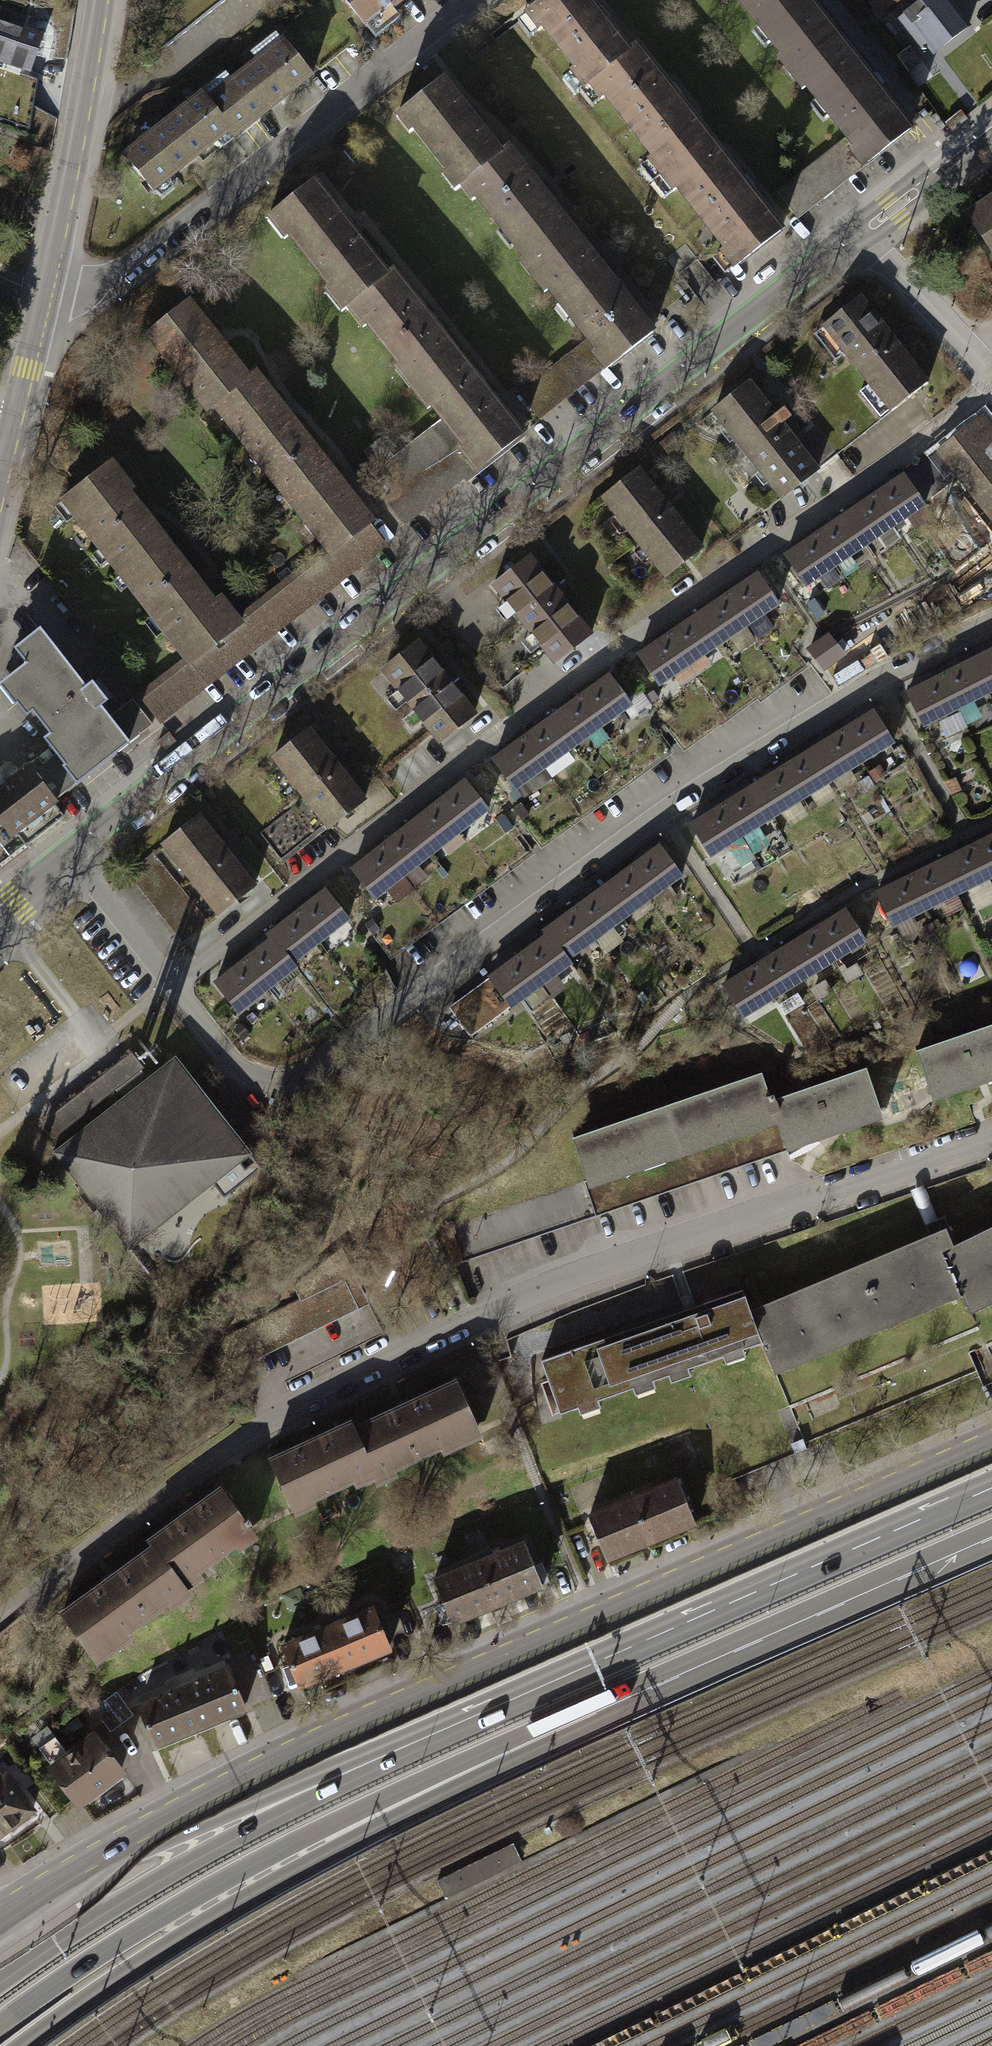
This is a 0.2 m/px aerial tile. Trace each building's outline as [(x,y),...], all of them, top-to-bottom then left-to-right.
[(323,10),(358,52),(394,23),(422,0),(336,0),(323,10)] [(525,23),(468,68),(650,296),(709,249),(730,275),(778,237),(737,187),(682,117),(621,41),(588,0),(554,0),(525,23)] [(833,136),(778,180),(807,217),(911,134),(868,81),(812,12),(803,0),(724,0),(833,136)] [(882,15),(901,0),(869,0),(882,15)] [(896,14),(921,44),(936,62),(975,29),(950,0),(913,0),(896,14)] [(31,72),(44,31),(34,28),(28,26),(31,16),(0,6),(0,62),(31,72)] [(282,42),(128,166),(163,208),(201,178),(272,120),(316,84),(282,42)] [(448,81),(400,119),(574,338),(522,379),(547,412),(648,332),(610,284),(555,215),(494,138),(448,81)] [(320,180),(271,219),(430,415),(359,473),(401,525),(521,429),(495,396),(442,331),(385,260),(320,180)] [(974,227),(991,252),(991,213),(974,227)] [(820,331),(895,413),(936,377),(861,294),(820,331)] [(193,302),(150,337),(324,545),(234,619),(216,596),(151,518),(109,468),(63,507),(185,654),(135,696),(160,726),(388,537),(343,483),(274,400),(231,348),(193,302)] [(706,415),(783,498),(826,459),(749,375),(706,415)] [(979,503),(991,493),(991,429),(982,416),(937,450),(938,452),(924,463),(904,477),(923,504),(959,478),(979,503)] [(647,468),(608,501),(678,582),(717,548),(647,468)] [(904,476),(875,496),(895,526),(923,506),(922,505),(923,504),(904,477),(904,476)] [(979,503),(991,519),(991,493),(979,503)] [(866,546),(895,526),(875,496),(846,516),(866,546)] [(837,565),(866,546),(846,516),(817,536),(837,565)] [(807,585),(837,565),(817,536),(787,556),(807,585)] [(526,568),(498,591),(554,658),(597,623),(541,555),(526,568)] [(757,576),(728,595),(748,625),(777,606),(757,576)] [(728,595),(699,615),(719,645),(748,625),(728,595)] [(699,615),(670,635),(690,664),(719,645),(699,615)] [(24,757),(58,801),(81,784),(130,747),(92,696),(44,633),(17,653),(27,668),(3,686),(42,738),(21,753),(24,757)] [(659,685),(690,664),(670,635),(639,655),(659,685)] [(427,645),(388,680),(448,746),(487,711),(427,645)] [(911,699),(929,735),(991,704),(991,658),(962,673),(931,689),(911,699)] [(609,677),(581,697),(602,726),(631,705),(609,677)] [(574,747),(602,726),(581,697),(553,718),(574,747)] [(718,810),(701,820),(723,857),(908,747),(887,710),(871,720),(840,738),(810,756),(779,774),(748,792),(718,810)] [(546,768),(574,747),(553,718),(524,739),(546,768)] [(381,804),(323,732),(283,764),(342,836),(381,804)] [(516,790),(546,768),(524,739),(495,761),(516,790)] [(0,775),(0,832),(14,850),(66,812),(58,801),(24,757),(0,775)] [(465,782),(437,804),(460,832),(488,811),(465,782)] [(437,804),(410,825),(433,854),(460,832),(437,804)] [(270,890),(207,818),(170,850),(233,922),(270,890)] [(410,825),(382,847),(405,876),(433,854),(410,825)] [(989,841),(961,854),(935,866),(906,880),(885,889),(904,930),(991,889),(991,840),(989,841)] [(515,966),(500,978),(526,1012),(696,878),(670,845),(655,856),(627,878),(599,900),(571,922),(543,944),(515,966)] [(376,898),(405,876),(382,847),(353,870),(376,898)] [(184,940),(211,922),(166,857),(139,875),(184,940)] [(325,892),(298,913),(320,941),(348,920),(325,892)] [(875,944),(853,909),(829,924),(802,940),(773,959),(753,971),(735,982),(757,1017),(875,944)] [(293,963),(320,941),(298,913),(270,935),(293,963)] [(296,967),(293,963),(270,935),(269,936),(272,940),(246,961),(268,989),(296,967)] [(239,1012),(268,989),(246,961),(217,984),(239,1012)] [(494,986),(461,1015),(485,1042),(518,1013),(494,986)] [(929,1059),(945,1108),(991,1093),(991,1040),(929,1059)] [(122,1099),(53,1154),(130,1251),(214,1185),(225,1198),(263,1168),(176,1057),(151,1077),(132,1053),(41,1125),(53,1141),(116,1091),(122,1099)] [(887,1072),(795,1104),(814,1158),(861,1142),(906,1126),(887,1072)] [(778,1078),(587,1140),(605,1196),(662,1177),(753,1148),(796,1134),(778,1078)] [(751,1310),(777,1375),(981,1293),(954,1228),(856,1267),(751,1310)] [(989,1309),(991,1307),(991,1236),(964,1248),(989,1309)] [(280,1300),(293,1336),(372,1307),(358,1271),(280,1300)] [(695,1305),(538,1359),(555,1410),(756,1341),(738,1290),(695,1305)] [(327,1441),(276,1462),(297,1513),(494,1431),(472,1380),(428,1399),(327,1441)] [(694,1477),(593,1524),(612,1565),(713,1519),(694,1477)] [(109,1581),(67,1614),(102,1658),(269,1528),(234,1484),(205,1507),(109,1581)] [(538,1535),(434,1580),(455,1627),(559,1581),(538,1535)] [(288,1648),(306,1692),(332,1681),(386,1660),(409,1651),(392,1608),(288,1648)] [(149,1706),(164,1746),(190,1736),(238,1718),(259,1710),(244,1671),(149,1706)] [(105,1724),(57,1763),(95,1810),(143,1771),(105,1724)] [(5,1846),(49,1812),(17,1771),(0,1783),(0,1839),(5,1846)] [(513,1844),(438,1880),(446,1897),(471,1885),(505,1868),(521,1861),(513,1844)]
